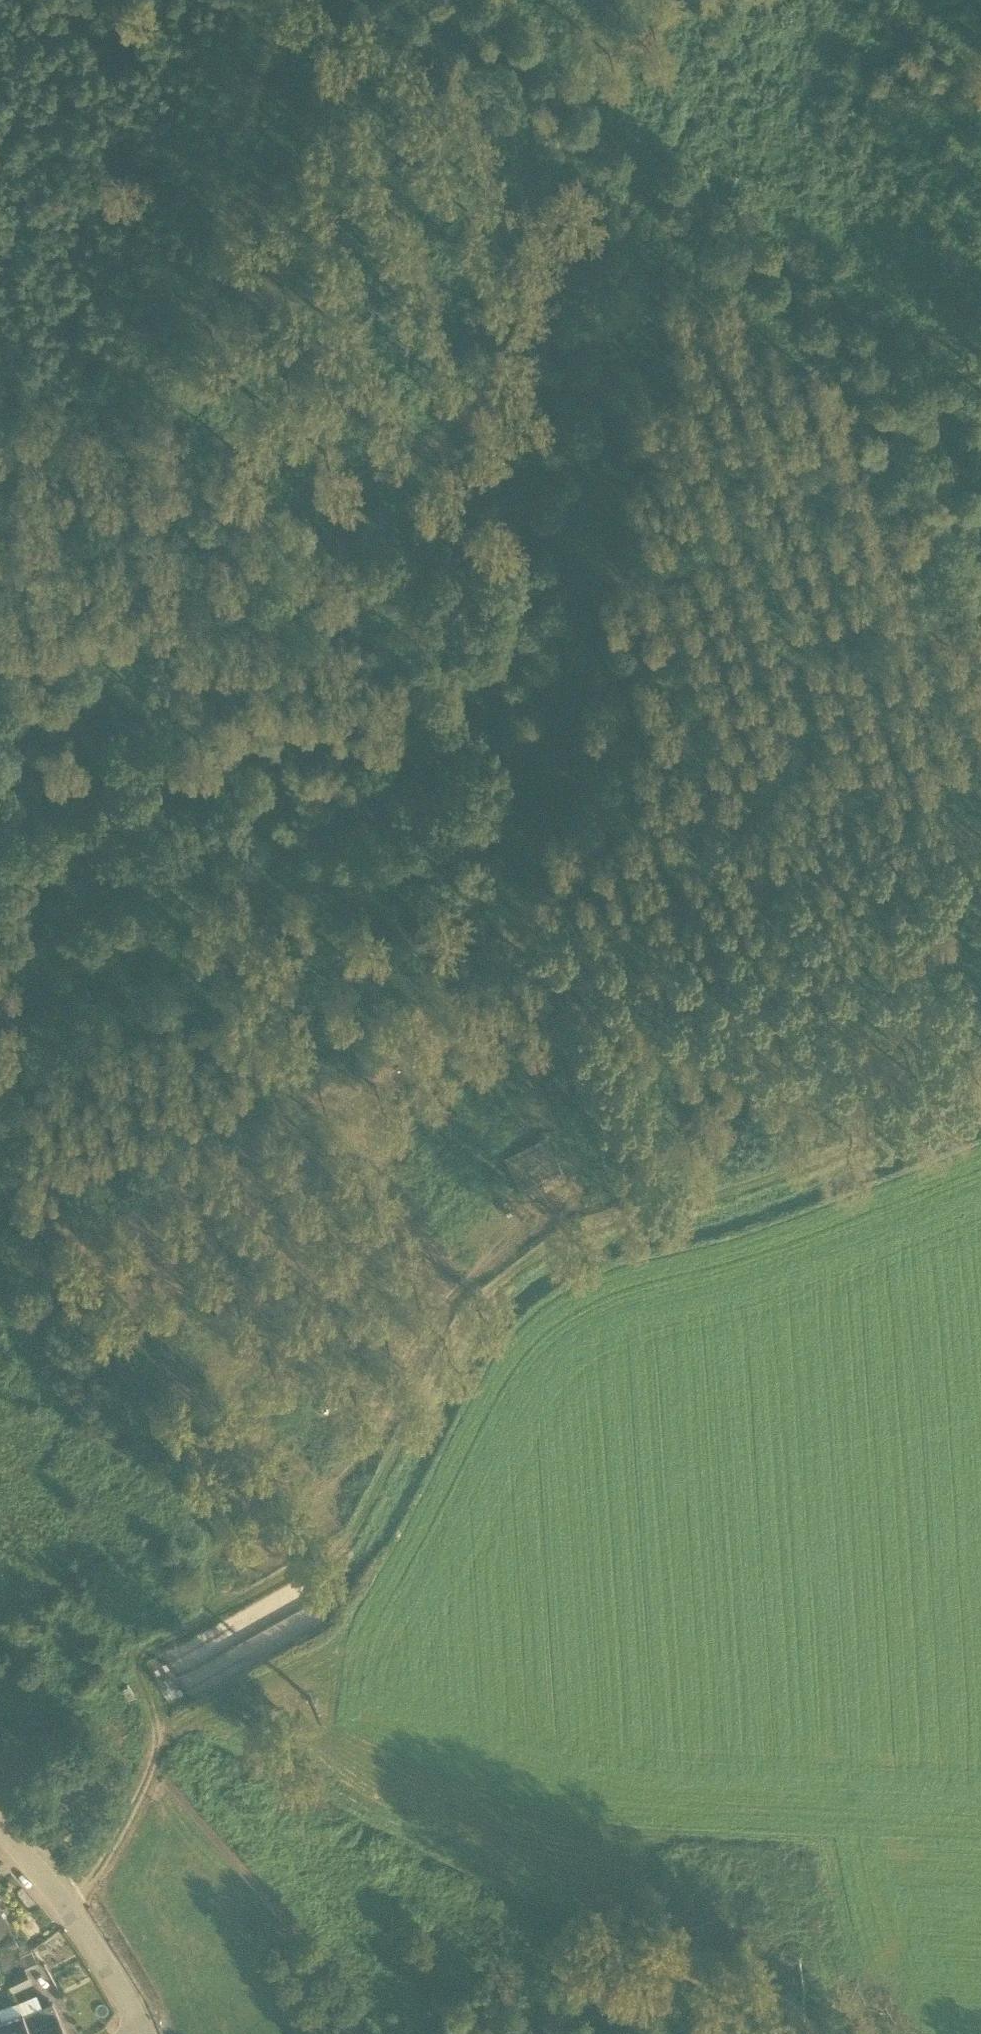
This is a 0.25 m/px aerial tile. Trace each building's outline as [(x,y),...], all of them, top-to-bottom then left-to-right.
[(33,1983),(26,1970),(20,1958),(0,1968),(12,1993),(33,1983)] [(53,2002),(23,2015),(32,2033),(67,2033),(53,2002)] [(22,2011),(0,2018),(6,2033),(32,2033),(23,2015),(22,2011)]
